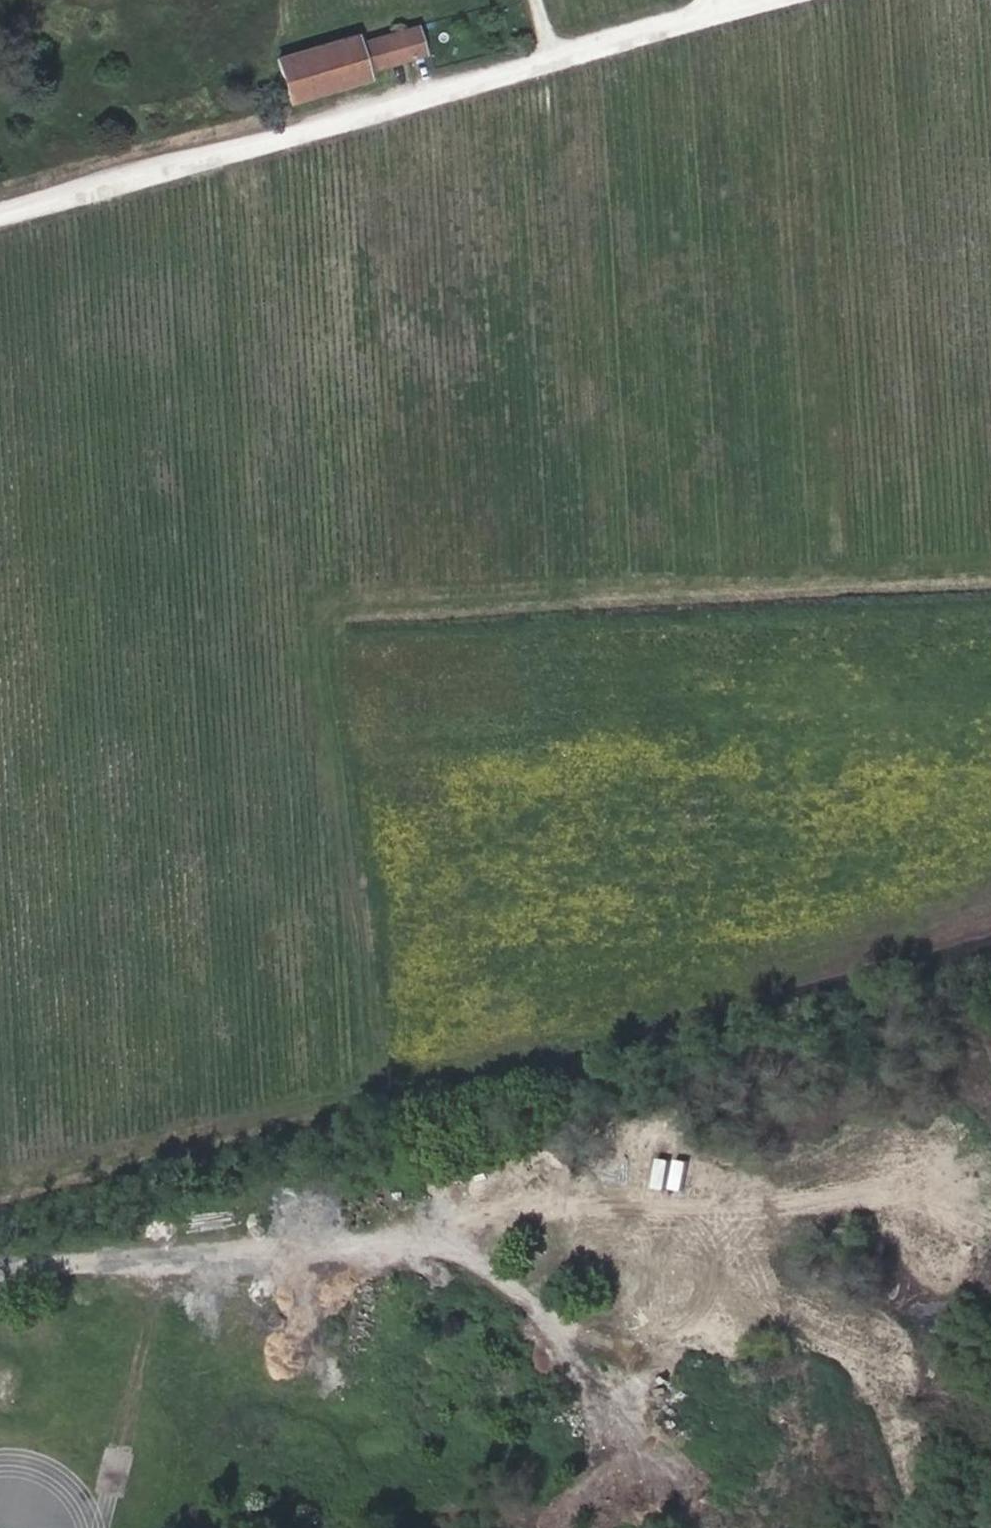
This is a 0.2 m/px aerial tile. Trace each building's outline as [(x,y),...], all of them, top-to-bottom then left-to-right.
[(277,56),(289,97),(367,73),(366,66),(421,49),(413,23),(357,41),(354,32),(277,56)]
